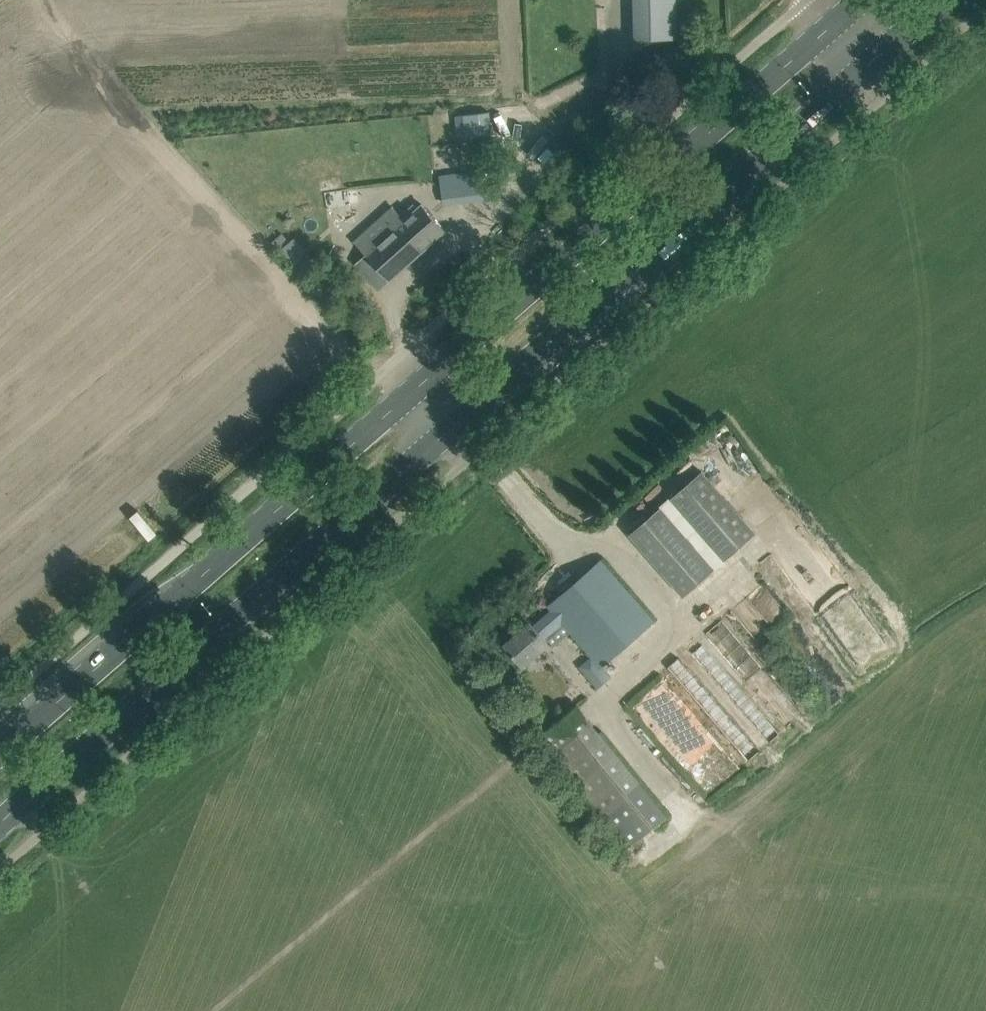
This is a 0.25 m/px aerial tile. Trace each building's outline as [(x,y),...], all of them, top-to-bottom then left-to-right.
[(683,0),(638,0),(639,37),(684,36),(683,0)] [(480,174),(441,179),(444,203),(484,197),(480,174)] [(356,263),(378,289),(389,279),(389,280),(446,230),(423,204),(405,220),(394,206),(355,241),(366,254),(356,263)] [(287,229),(273,241),(298,269),(312,257),(287,229)] [(326,263),(321,278),(331,282),(336,267),(326,263)] [(629,534),(683,596),(757,532),(703,470),(629,534)] [(135,515),(154,539),(165,531),(145,507),(135,515)] [(524,666),(550,644),(545,638),(563,622),(592,655),(578,667),(598,689),(612,676),(603,665),(654,620),(602,560),(549,606),(552,610),(534,625),(531,622),(505,644),(524,666)] [(785,561),(723,617),(806,711),(867,656),(785,561)] [(665,669),(749,762),(806,711),(723,617),(665,669)] [(539,737),(628,847),(668,815),(578,705),(539,737)]
